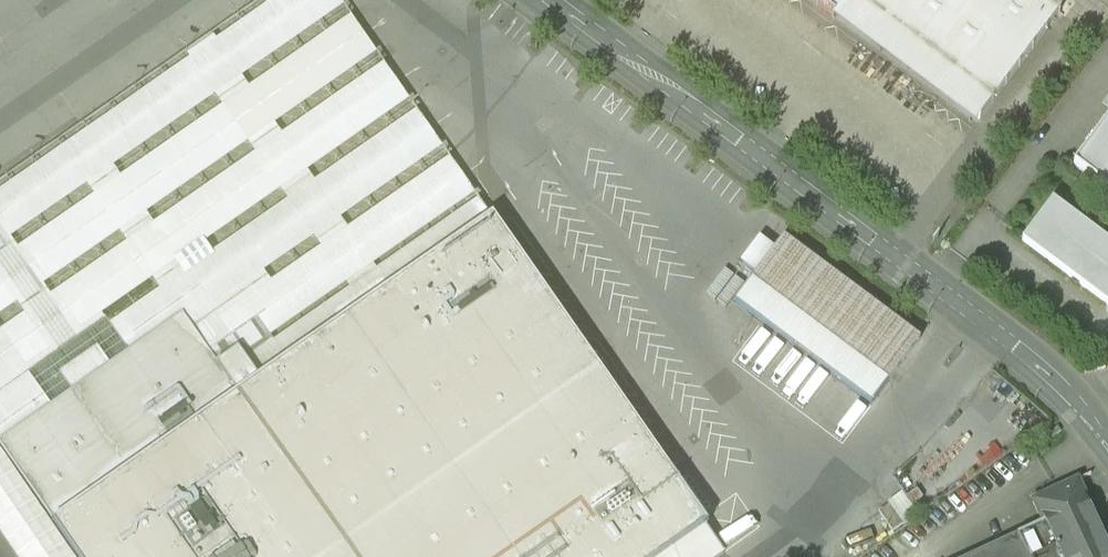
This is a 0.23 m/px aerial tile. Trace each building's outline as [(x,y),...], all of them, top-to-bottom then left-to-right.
[(493,218),(339,0),(260,0),(0,182),(0,438),(183,311),(219,362),(236,350),(258,382),(493,218)] [(1060,12),(1043,0),(819,0),(816,5),(833,17),(836,12),(979,119),(1060,12)] [(1072,166),(1107,193),(1107,119),(1072,166)] [(1021,242),(1085,289),(1107,306),(1107,244),(1052,201),(1021,242)] [(721,530),(505,222),(241,407),(186,325),(12,446),(37,485),(86,556),(683,556),(721,530)] [(881,409),(926,342),(788,241),(746,305),(881,409)] [(1034,504),(1043,524),(972,556),(1107,556),(1107,554),(1104,546),(1105,546),(1104,543),(1103,544),(1095,526),(1096,526),(1094,523),(1086,506),(1085,503),(1077,487),(1078,487),(1076,484),(1073,485),(1034,504)] [(0,513),(0,514),(31,556),(86,556),(37,485),(0,513)]
